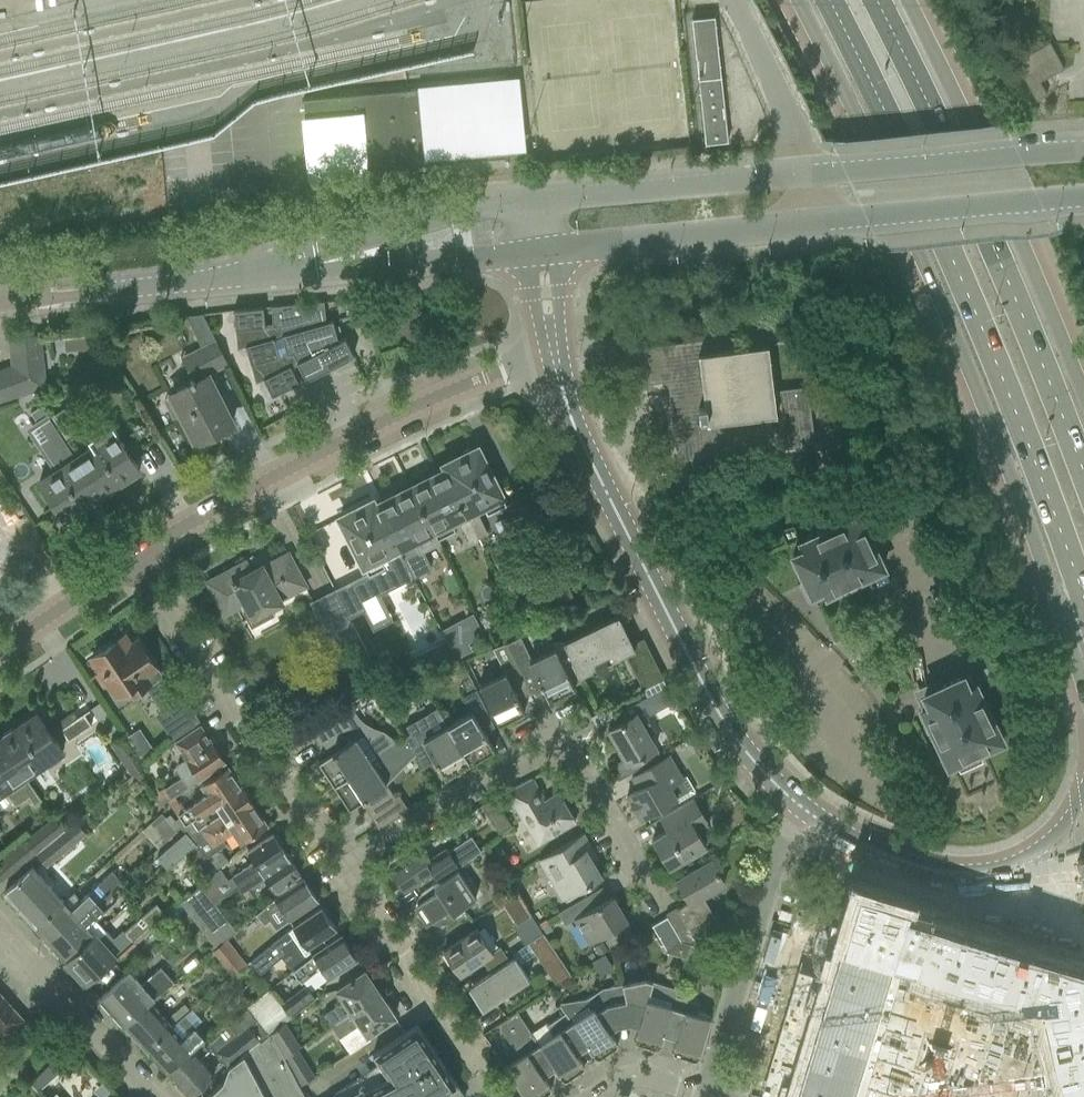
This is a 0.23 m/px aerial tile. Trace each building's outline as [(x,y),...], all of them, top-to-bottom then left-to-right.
[(714,16),(691,18),(705,143),(728,141),(714,16)] [(1036,48),(1035,49),(1049,76),(1051,75),(1063,68),(1049,41),(1036,48)] [(507,157),(506,147),(512,146),(506,79),(416,88),(417,89),(302,100),(310,176),(306,176),(306,177),(369,171),(369,170),(507,157)] [(271,306),(237,309),(241,349),(249,346),(262,384),(268,381),(278,397),(302,384),(294,368),(299,365),(306,379),(354,355),(345,337),(339,340),(337,333),(342,332),(339,324),(335,326),(333,320),(326,322),(324,301),(271,306)] [(40,333),(9,337),(11,349),(13,366),(47,386),(42,345),(40,333)] [(719,337),(641,347),(645,383),(669,380),(673,409),(671,409),(678,461),(815,444),(808,385),(774,390),(768,344),(721,350),(719,337)] [(215,338),(200,346),(199,346),(213,372),(228,364),(215,338)] [(192,383),(171,394),(195,442),(201,439),(203,442),(222,432),(220,429),(232,423),(208,375),(207,375),(196,354),(183,361),(192,379),(190,380),(192,383)] [(0,370),(0,372),(10,399),(47,386),(13,366),(0,370)] [(10,399),(0,372),(0,403),(10,399)] [(42,402),(30,410),(47,437),(36,444),(54,471),(39,481),(41,485),(39,490),(46,501),(52,500),(64,519),(101,494),(77,456),(42,402)] [(856,424),(830,427),(836,472),(862,469),(856,424)] [(92,446),(77,456),(101,494),(105,492),(108,493),(115,488),(116,485),(140,470),(127,451),(115,431),(111,425),(88,440),(92,446)] [(447,468),(438,472),(454,503),(461,500),(479,537),(488,533),(477,512),(484,509),(487,515),(506,505),(499,490),(500,485),(497,478),(492,477),(477,447),(474,449),(470,447),(463,451),(462,455),(444,464),(447,468)] [(438,472),(411,486),(438,541),(440,540),(439,539),(455,530),(452,525),(459,521),(470,542),(479,537),(461,500),(454,503),(438,472)] [(411,486),(383,500),(399,531),(392,535),(414,576),(432,567),(422,549),(438,541),(411,486)] [(511,501),(524,528),(539,521),(526,494),(511,501)] [(368,572),(335,589),(349,618),(363,610),(357,599),(376,589),(378,594),(414,576),(392,535),(399,531),(383,500),(375,505),(372,500),(340,516),(342,522),(341,526),(344,533),(348,534),(355,547),(353,551),(357,558),(361,559),(368,572)] [(858,514),(802,541),(801,541),(804,548),(793,554),(811,593),(823,588),(826,595),(884,568),(858,514)] [(305,584),(298,572),(288,553),(263,566),(261,564),(250,570),(244,561),(207,581),(224,613),(240,605),(248,619),(281,601),(280,598),(305,584)] [(335,589),(312,601),(328,632),(330,631),(337,645),(358,634),(351,621),(349,618),(335,589)] [(554,646),(554,647),(571,680),(592,670),(595,661),(609,654),(618,657),(625,654),(647,696),(668,685),(643,637),(632,643),(618,615),(554,646)] [(460,649),(463,647),(467,656),(471,653),(468,647),(484,638),(472,617),(441,633),(445,642),(454,637),(460,649)] [(155,714),(174,742),(195,725),(193,723),(197,721),(163,670),(159,673),(137,640),(131,644),(125,635),(91,658),(117,696),(126,690),(131,698),(146,687),(161,710),(155,714)] [(554,647),(532,659),(521,638),(507,645),(516,664),(530,693),(542,687),(548,700),(575,687),(571,680),(554,647)] [(506,643),(493,649),(503,670),(516,664),(507,645),(506,643)] [(530,693),(516,664),(503,670),(504,672),(479,685),(498,725),(524,712),(518,699),(530,693)] [(1003,740),(976,683),(968,686),(963,675),(924,693),(929,705),(922,708),(949,766),(956,762),(960,770),(983,760),(979,752),(1003,740)] [(471,711),(447,725),(470,763),(494,749),(484,732),(494,726),(476,689),(463,697),(471,711)] [(319,760),(334,784),(371,760),(395,743),(389,737),(387,735),(385,734),(383,732),(381,731),(379,730),(373,728),(370,727),(367,725),(364,723),(361,721),(358,719),(347,702),(317,721),(335,750),(319,760)] [(591,716),(596,725),(615,714),(609,705),(591,716)] [(410,734),(405,736),(414,751),(424,768),(435,760),(446,778),(470,763),(447,725),(437,707),(405,726),(410,734)] [(635,713),(609,729),(621,750),(625,757),(621,760),(610,766),(618,780),(661,755),(649,735),(656,731),(642,709),(635,713)] [(3,737),(0,739),(26,776),(63,751),(37,713),(14,729),(12,729),(4,734),(3,737)] [(82,713),(60,729),(68,741),(91,725),(82,713)] [(180,777),(164,788),(170,799),(187,787),(199,779),(206,774),(224,761),(200,725),(196,727),(195,725),(174,742),(185,759),(177,764),(175,770),(180,777)] [(145,766),(125,736),(110,746),(130,776),(145,766)] [(371,760),(334,784),(349,808),(361,800),(378,827),(409,809),(398,794),(395,796),(385,781),(414,751),(405,736),(395,743),(371,760)] [(0,739),(0,794),(6,790),(16,804),(29,795),(31,798),(35,804),(42,799),(36,791),(26,776),(0,739)] [(647,784),(639,788),(627,795),(640,819),(676,798),(679,802),(696,792),(688,776),(682,779),(669,756),(640,773),(647,784)] [(185,824),(214,805),(241,787),(227,766),(200,785),(207,794),(178,814),(185,824)] [(532,778),(506,791),(537,844),(576,821),(558,792),(545,800),(532,778)] [(201,829),(189,836),(196,844),(254,806),(241,787),(214,805),(220,814),(200,828),(201,829)] [(164,788),(156,794),(162,804),(170,799),(164,788)] [(493,798),(482,805),(499,833),(510,826),(493,798)] [(654,841),(652,843),(661,858),(663,856),(670,868),(706,847),(697,831),(708,824),(693,798),(665,814),(660,817),(668,830),(653,838),(654,841)] [(254,806),(196,844),(206,857),(226,844),(222,839),(232,832),(239,843),(248,837),(267,825),(254,806)] [(162,813),(142,830),(157,848),(181,828),(169,815),(166,818),(162,813)] [(26,839),(37,852),(64,830),(54,817),(26,839)] [(64,830),(37,852),(47,865),(87,833),(76,820),(64,830)] [(187,833),(158,857),(167,869),(186,853),(196,844),(189,836),(187,833)] [(209,877),(210,878),(224,895),(240,884),(286,853),(280,845),(282,843),(276,833),(273,835),(272,833),(247,850),(253,860),(228,878),(220,867),(217,870),(209,877)] [(583,834),(564,845),(539,859),(563,899),(601,876),(588,854),(593,851),(583,834)] [(388,868),(404,891),(432,872),(437,880),(480,851),(470,837),(448,851),(446,848),(426,861),(418,849),(417,849),(406,857),(388,868)] [(413,843),(401,850),(406,857),(417,849),(413,843)] [(196,844),(186,853),(207,879),(209,877),(217,870),(206,857),(196,844)] [(300,874),(286,853),(240,884),(247,894),(267,881),(274,891),(300,874)] [(681,940),(691,943),(701,946),(726,931),(716,914),(714,916),(702,896),(725,883),(711,859),(676,879),(689,901),(678,908),(677,907),(666,913),(667,916),(681,940)] [(4,891),(35,926),(63,900),(32,866),(4,891)] [(417,903),(414,906),(426,924),(429,921),(435,918),(439,924),(441,924),(443,923),(445,923),(446,923),(448,922),(450,921),(452,920),(453,919),(455,918),(456,916),(457,915),(458,913),(459,911),(460,910),(461,908),(476,898),(458,869),(437,883),(419,895),(418,896),(421,900),(417,903)] [(63,900),(35,926),(48,940),(62,927),(64,930),(96,901),(109,889),(119,880),(111,872),(81,900),(73,891),(63,900)] [(274,897),(256,913),(264,923),(268,919),(275,929),(289,919),(299,912),(317,900),(302,877),(284,890),(274,896),(274,897)] [(224,895),(210,878),(200,886),(214,903),(224,895)] [(215,946),(226,939),(235,931),(200,885),(180,902),(215,946)] [(109,889),(96,901),(104,909),(117,897),(109,889)] [(594,907),(587,895),(558,912),(565,924),(575,918),(589,943),(628,921),(613,896),(594,907)] [(764,1078),(791,1086),(788,1094),(799,1096),(1083,1096),(1083,956),(899,900),(896,910),(863,900),(842,969),(835,967),(832,977),(798,967),(764,1078)] [(62,927),(48,940),(66,959),(94,934),(86,925),(104,909),(96,901),(64,930),(62,927)] [(94,934),(66,959),(87,982),(103,968),(123,949),(133,941),(134,942),(154,924),(166,914),(156,902),(124,931),(122,929),(113,937),(103,926),(94,934)] [(281,954),(293,969),(311,954),(307,948),(336,928),(321,906),(292,926),(293,926),(288,929),(251,961),(260,972),(281,954)] [(523,928),(517,932),(525,945),(528,942),(543,933),(537,925),(530,914),(519,922),(523,928)] [(667,949),(681,940),(667,916),(652,925),(667,949)] [(546,920),(537,925),(543,933),(545,936),(553,931),(546,920)] [(477,928),(462,938),(443,950),(460,975),(482,960),(488,969),(507,956),(500,946),(493,951),(477,928)] [(543,933),(528,942),(556,983),(570,973),(545,936),(543,933)] [(312,954),(311,954),(293,969),(302,981),(321,967),(328,977),(356,958),(340,934),(312,954)] [(245,962),(226,939),(215,946),(211,950),(230,974),(245,962)] [(602,941),(593,946),(599,955),(608,950),(602,941)] [(194,955),(182,966),(187,971),(199,960),(194,955)] [(515,956),(487,975),(468,987),(482,1009),(529,978),(515,956)] [(99,998),(124,1025),(150,1001),(174,980),(161,965),(145,980),(133,967),(99,998)] [(324,1014),(332,1025),(380,992),(364,969),(346,982),(335,989),(343,1001),(324,1014)] [(631,982),(623,983),(630,1024),(638,1026),(634,1040),(636,1044),(656,1050),(660,1048),(664,1034),(663,1034),(675,995),(677,990),(652,983),(652,981),(645,979),(631,982)] [(559,1002),(566,1012),(572,1021),(571,1021),(584,1040),(583,1041),(587,1046),(595,1059),(599,1059),(617,1047),(618,1044),(610,1031),(617,1026),(630,1024),(623,983),(602,988),(586,998),(559,1002)] [(307,985),(283,1003),(293,1016),(317,998),(307,985)] [(380,992),(332,1025),(340,1037),(359,1024),(367,1035),(377,1028),(395,1016),(380,992)] [(700,1003),(675,995),(663,1034),(664,1034),(676,1037),(672,1052),(674,1055),(695,1062),(698,1060),(712,1014),(698,1010),(700,1003)] [(14,1008),(3,997),(0,1000),(0,1020),(14,1008)] [(124,1025),(145,1049),(171,1025),(172,1025),(150,1001),(124,1025)] [(0,1020),(0,1036),(3,1038),(24,1019),(14,1008),(0,1020)] [(539,1043),(517,1011),(498,1024),(519,1056),(505,1066),(525,1096),(543,1096),(551,1092),(552,1088),(543,1076),(554,1068),(550,1063),(550,1062),(538,1044),(539,1043)] [(552,1034),(539,1043),(538,1044),(550,1062),(550,1063),(554,1068),(562,1081),(566,1082),(584,1070),(585,1066),(577,1053),(587,1046),(583,1041),(584,1040),(571,1021),(572,1021),(566,1012),(546,1025),(552,1034)] [(145,1049),(167,1073),(194,1049),(206,1038),(185,1014),(173,1025),(172,1025),(171,1025),(145,1049)] [(288,1054),(299,1047),(301,1045),(286,1021),(273,1030),(286,1055),(288,1054)] [(228,1063),(260,1037),(250,1024),(217,1051),(228,1063)] [(458,1093),(461,1096),(463,1096),(465,1096),(457,1085),(458,1085),(417,1024),(373,1053),(379,1063),(334,1093),(336,1096),(450,1096),(458,1093)] [(271,1031),(227,1066),(222,1082),(205,1096),(306,1096),(271,1031)] [(316,1074),(299,1047),(288,1054),(303,1081),(316,1074)] [(194,1049),(167,1073),(189,1096),(215,1072),(194,1049)] [(58,1054),(37,1075),(45,1084),(67,1065),(58,1054)]
